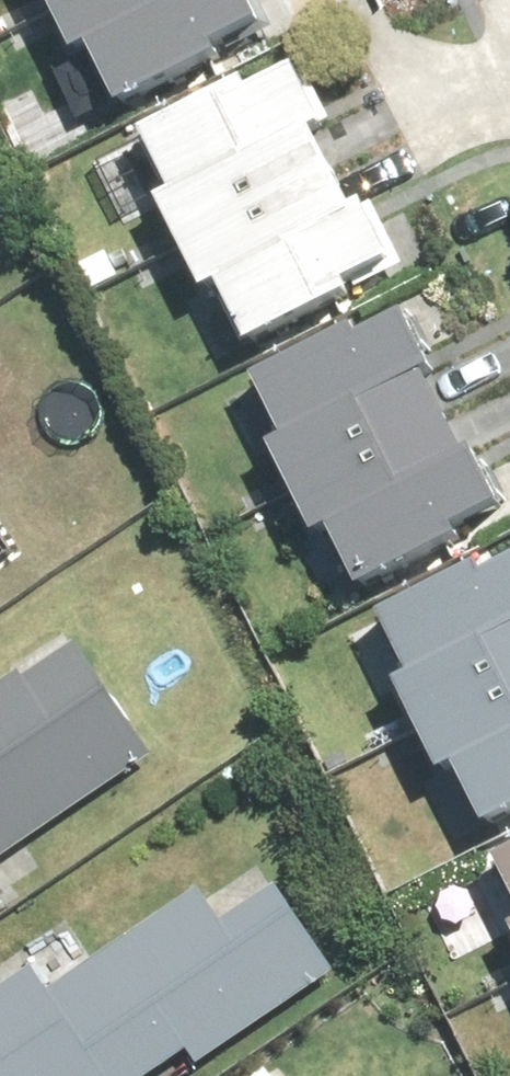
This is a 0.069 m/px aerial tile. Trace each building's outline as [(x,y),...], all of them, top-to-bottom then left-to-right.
[(82,44),(97,37),(125,95),(223,49),(220,42),(267,20),(257,0),(61,0),(82,44)] [(248,78),(150,124),(179,185),(165,191),(187,236),(338,164),(318,122),(326,118),(300,63),(252,86),(248,78)] [(338,164),(187,236),(209,282),(224,275),(252,334),(350,287),(347,280),(393,258),(365,199),(357,203),(338,164)] [(361,324),(264,370),(293,431),(279,437),(300,482),(451,410),(431,368),(440,364),(413,309),(365,332),(361,324)] [(451,410),(300,482),(322,529),(337,521),(366,580),(464,533),(460,527),(507,504),(478,445),(470,449),(451,410)] [(388,607),(417,667),(403,674),(424,719),(509,678),(509,559),(489,568),(485,560),(388,607)] [(2,672),(0,673),(0,845),(133,752),(60,647),(10,682),(2,672)] [(424,719),(446,765),(461,758),(489,817),(509,807),(509,678),(424,719)] [(184,1052),(194,1065),(326,972),(268,891),(215,927),(190,891),(42,995),(25,970),(0,988),(0,1075),(149,1075),(184,1052)]
